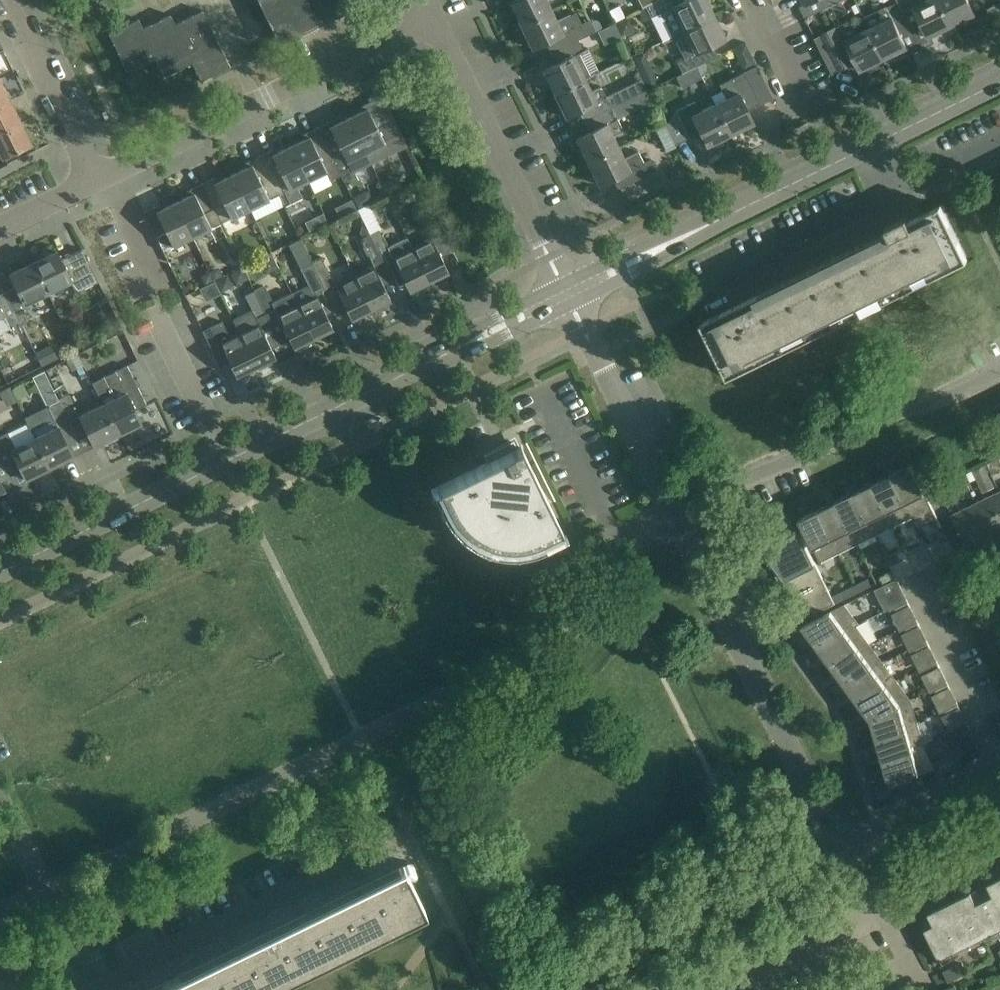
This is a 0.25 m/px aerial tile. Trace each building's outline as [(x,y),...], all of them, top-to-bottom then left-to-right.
[(354,0),(258,0),(279,43),(283,42),(282,40),(353,6),(353,7),(357,5),(354,0)] [(521,24),(551,10),(546,0),(512,0),(509,2),(514,12),(515,12),(521,24)] [(671,35),(712,15),(707,3),(706,0),(658,0),(645,7),(650,18),(660,13),(671,35)] [(870,28),(887,63),(899,57),(897,52),(907,47),(901,34),(913,28),(899,0),(897,0),(898,2),(888,7),(893,16),(870,28)] [(913,28),(923,23),(929,37),(940,31),(953,24),(941,0),(926,0),(923,1),(923,0),(899,0),(913,28)] [(953,24),(965,18),(965,19),(976,14),(969,0),(970,0),(941,0),(953,24)] [(230,67),(202,10),(175,24),(170,15),(143,28),(138,19),(109,33),(128,71),(155,58),(164,76),(192,63),(200,81),(230,67)] [(551,10),(521,24),(527,37),(532,48),(545,42),(551,53),(577,40),(584,37),(602,28),(598,18),(590,22),(589,20),(581,24),(575,12),(556,21),(551,10)] [(671,35),(683,59),(677,62),(682,73),(685,71),(717,56),(712,45),(725,38),(720,28),(719,28),(712,15),(695,23),(686,28),(682,29),(679,31),(671,35)] [(634,30),(629,17),(616,21),(620,35),(634,30)] [(833,73),(857,61),(861,70),(872,65),(871,64),(884,58),(886,63),(887,63),(870,28),(856,34),(849,21),(840,26),(822,35),(826,44),(819,48),(832,74),(833,74),(833,73)] [(747,69),(761,62),(749,39),(736,47),(747,69)] [(584,78),(598,71),(586,48),(582,50),(577,40),(551,53),(556,63),(542,70),(548,81),(549,80),(555,93),(584,78)] [(643,52),(633,57),(637,66),(644,63),(645,57),(643,52)] [(714,103),(729,134),(742,127),(742,128),(753,123),(746,110),(759,103),(760,104),(772,98),(756,65),(729,78),(718,84),(725,98),(714,103)] [(690,83),(685,71),(682,73),(676,76),(681,87),(690,83)] [(646,90),(641,80),(607,97),(602,86),(591,92),(584,78),(555,93),(561,105),(560,106),(565,117),(579,110),(584,121),(646,90)] [(10,100),(0,80),(0,105),(10,100)] [(584,121),(589,132),(576,138),(581,149),(582,148),(588,161),(618,146),(613,137),(624,131),(617,118),(651,101),(646,90),(584,121)] [(348,118),(370,163),(400,149),(407,145),(383,95),(364,104),(366,109),(348,118)] [(21,122),(10,100),(0,105),(0,132),(21,122)] [(729,134),(714,103),(700,110),(695,101),(675,111),(689,138),(699,132),(706,146),(717,141),(716,140),(729,134)] [(370,163),(348,118),(330,126),(328,122),(317,127),(340,176),(341,178),(370,163)] [(0,132),(0,154),(2,158),(31,144),(21,122),(0,132)] [(340,176),(317,127),(306,132),(308,137),(290,146),(307,181),(325,172),(329,181),(340,176)] [(271,150),(259,156),(278,194),(284,207),(302,198),(296,186),(307,181),(290,146),(273,154),(271,150)] [(618,146),(588,161),(594,174),(593,174),(599,185),(612,178),(617,189),(656,171),(650,159),(643,162),(637,151),(623,158),(618,146)] [(278,194),(259,156),(248,161),(251,165),(233,174),(250,208),(278,194)] [(250,208),(233,174),(215,183),(213,178),(202,184),(221,223),(230,218),(250,208)] [(221,223),(202,184),(191,189),(193,193),(174,202),(192,237),(210,228),(221,223)] [(346,202),(351,211),(356,209),(351,199),(346,202)] [(163,251),(192,237),(174,202),(157,211),(155,207),(144,212),(163,251)] [(945,206),(944,203),(924,213),(925,216),(911,223),(908,216),(887,226),(890,233),(761,296),(760,293),(733,307),(734,309),(720,316),(719,314),(699,324),(700,326),(704,324),(731,379),(733,378),(731,373),(760,358),(758,354),(931,269),(933,273),(963,258),(966,264),(967,263),(941,208),(945,206)] [(407,236),(406,236),(428,281),(448,272),(435,246),(445,241),(439,230),(427,206),(417,211),(431,238),(412,247),(407,236)] [(369,234),(380,257),(390,253),(409,291),(428,281),(406,236),(387,246),(379,229),(369,234)] [(380,257),(369,234),(361,238),(372,261),(380,257)] [(34,263),(48,293),(71,282),(76,292),(98,281),(82,249),(60,259),(56,251),(45,256),(46,257),(34,263)] [(311,262),(323,285),(332,281),(321,257),(311,262)] [(308,285),(291,292),(313,338),(333,328),(316,294),(313,295),(311,291),(323,285),(311,262),(300,267),(308,285)] [(48,293),(34,263),(21,269),(20,268),(10,273),(16,287),(6,292),(20,319),(21,318),(31,314),(26,303),(48,293)] [(373,265),(353,275),(371,309),(390,300),(373,265)] [(230,273),(236,285),(248,279),(242,267),(230,273)] [(218,271),(213,269),(209,271),(213,280),(221,277),(218,271)] [(204,274),(202,278),(205,284),(213,280),(209,271),(204,274)] [(351,319),(371,309),(353,275),(334,284),(351,319)] [(263,286),(254,290),(272,327),(281,322),(293,347),(295,347),(297,351),(311,344),(309,340),(313,338),(291,292),(271,302),(263,286)] [(232,319),(238,331),(255,366),(260,364),(262,368),(275,361),(273,357),(275,356),(263,331),(272,327),(254,290),(244,295),(251,310),(232,319)] [(21,318),(20,319),(6,292),(0,294),(0,333),(10,328),(13,335),(26,328),(21,318)] [(238,331),(228,336),(221,321),(202,331),(214,355),(223,351),(236,376),(237,375),(239,379),(253,372),(251,368),(255,366),(238,331)] [(35,352),(42,366),(56,359),(49,345),(35,352)] [(77,354),(65,359),(71,371),(83,365),(77,354)] [(93,383),(103,404),(117,433),(129,427),(130,428),(141,423),(134,410),(146,404),(127,365),(115,371),(93,383)] [(34,377),(39,387),(48,382),(44,372),(34,377)] [(9,386),(0,390),(0,395),(6,406),(17,400),(9,386)] [(35,437),(50,466),(61,461),(62,462),(73,456),(66,443),(77,438),(64,411),(59,400),(25,416),(30,427),(35,437)] [(74,406),(64,411),(77,438),(88,433),(94,446),(105,441),(104,440),(117,433),(103,404),(79,416),(74,406)] [(0,435),(0,453),(11,476),(22,471),(26,479),(37,474),(36,473),(50,466),(35,437),(30,427),(25,416),(24,417),(34,438),(15,447),(8,431),(0,435)] [(514,449),(511,442),(485,454),(484,455),(487,462),(430,490),(442,514),(445,519),(449,524),(453,529),(458,534),(463,538),(468,542),(474,545),(480,548),(486,550),(492,552),(499,553),(505,554),(512,554),(518,553),(525,552),(531,551),(538,548),(544,546),(564,536),(520,446),(514,449)] [(4,490),(0,481),(11,476),(0,453),(0,492),(4,490)] [(999,469),(999,459),(999,458),(988,464),(992,472),(999,469)] [(911,464),(892,473),(914,518),(913,519),(917,526),(937,517),(911,464)] [(973,471),(982,491),(996,484),(986,465),(973,471)] [(892,473),(873,482),(894,524),(912,516),(913,519),(914,518),(892,473)] [(855,491),(876,533),(894,524),(873,482),(855,491)] [(837,500),(857,542),(876,533),(855,491),(837,500)] [(999,529),(999,491),(976,503),(991,534),(999,529)] [(839,551),(857,542),(837,500),(818,509),(839,551)] [(967,546),(991,534),(976,503),(952,515),(967,546)] [(839,551),(818,509),(799,518),(821,564),(823,563),(821,560),(839,551)] [(765,548),(764,549),(786,578),(791,585),(784,588),(785,590),(799,618),(799,619),(797,619),(798,621),(812,614),(813,614),(835,603),(832,596),(800,531),(798,532),(801,537),(795,539),(769,552),(765,548)] [(927,544),(927,545),(935,562),(954,552),(948,540),(942,543),(939,537),(927,544)] [(917,571),(935,562),(927,545),(927,544),(925,541),(907,550),(905,547),(909,554),(908,554),(917,571)] [(905,547),(887,556),(894,571),(897,578),(898,580),(917,571),(908,554),(909,554),(905,547)] [(897,578),(894,571),(880,578),(884,585),(897,579),(897,578)] [(868,579),(855,585),(859,592),(871,586),(868,579)] [(886,610),(897,605),(907,600),(897,580),(897,579),(884,585),(879,587),(876,589),(886,610)] [(843,591),(832,596),(835,603),(847,598),(859,592),(855,585),(843,591)] [(907,600),(897,605),(903,618),(913,613),(907,600)] [(816,643),(815,644),(815,645),(859,623),(858,622),(852,625),(843,607),(846,606),(845,604),(801,625),(802,627),(804,626),(816,643)] [(917,621),(907,625),(913,638),(923,633),(917,621)] [(859,623),(815,645),(816,646),(817,645),(830,662),(828,662),(829,664),(873,642),(872,642),(872,641),(866,644),(857,626),(859,624),(859,623)] [(927,641),(917,646),(923,659),(933,654),(927,641)] [(843,680),(842,681),(843,682),(886,661),(886,660),(879,663),(870,644),(873,643),(873,642),(829,664),(831,663),(843,680)] [(857,699),(856,700),(856,701),(900,680),(899,678),(893,682),(884,663),(887,662),(886,661),(843,682),(843,683),(845,682),(857,699)] [(937,662),(927,666),(933,679),(943,674),(937,662)] [(871,718),(869,719),(870,720),(913,698),(913,697),(907,700),(898,682),(900,680),(856,701),(856,702),(858,701),(871,718)] [(947,682),(937,687),(943,700),(953,695),(947,682)] [(872,720),(878,741),(876,741),(876,742),(920,721),(920,720),(917,721),(908,702),(914,699),(913,698),(870,720),(870,721),(872,720)] [(957,702),(947,707),(953,720),(963,715),(957,702)] [(920,721),(876,742),(877,743),(878,743),(884,763),(882,764),(883,764),(926,743),(926,742),(923,744),(914,725),(921,722),(920,721)] [(957,755),(977,745),(967,723),(952,730),(946,733),(957,755)] [(926,743),(883,764),(883,766),(885,765),(887,771),(891,785),(889,786),(890,787),(905,780),(919,773),(933,766),(933,764),(930,766),(921,747),(927,744),(926,743)] [(919,773),(905,780),(910,790),(924,783),(919,773)] [(183,973),(179,968),(155,987),(148,989),(260,989),(423,910),(423,911),(424,910),(402,864),(401,864),(183,973)] [(999,930),(999,878),(987,884),(988,886),(980,890),(999,930)] [(970,945),(999,930),(980,890),(972,894),(971,892),(949,903),(970,945)] [(970,945),(949,903),(928,913),(929,915),(920,920),(939,960),(970,945)] [(966,973),(962,963),(943,972),(948,982),(966,973)]
